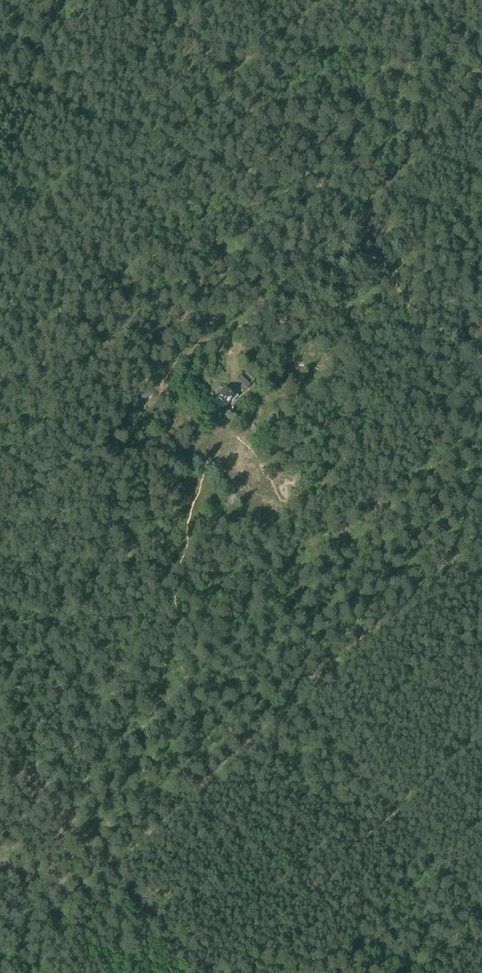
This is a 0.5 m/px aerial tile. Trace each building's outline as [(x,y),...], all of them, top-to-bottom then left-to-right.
[(239,380),(248,390),(255,383),(251,379),(253,378),(247,372),(239,380)] [(212,404),(218,410),(220,408),(222,409),(224,407),(225,407),(234,398),(226,389),(216,398),(216,399),(212,404)] [(231,408),(234,410),(233,411),(237,416),(241,412),(238,409),(244,402),(240,399),(231,408)]
